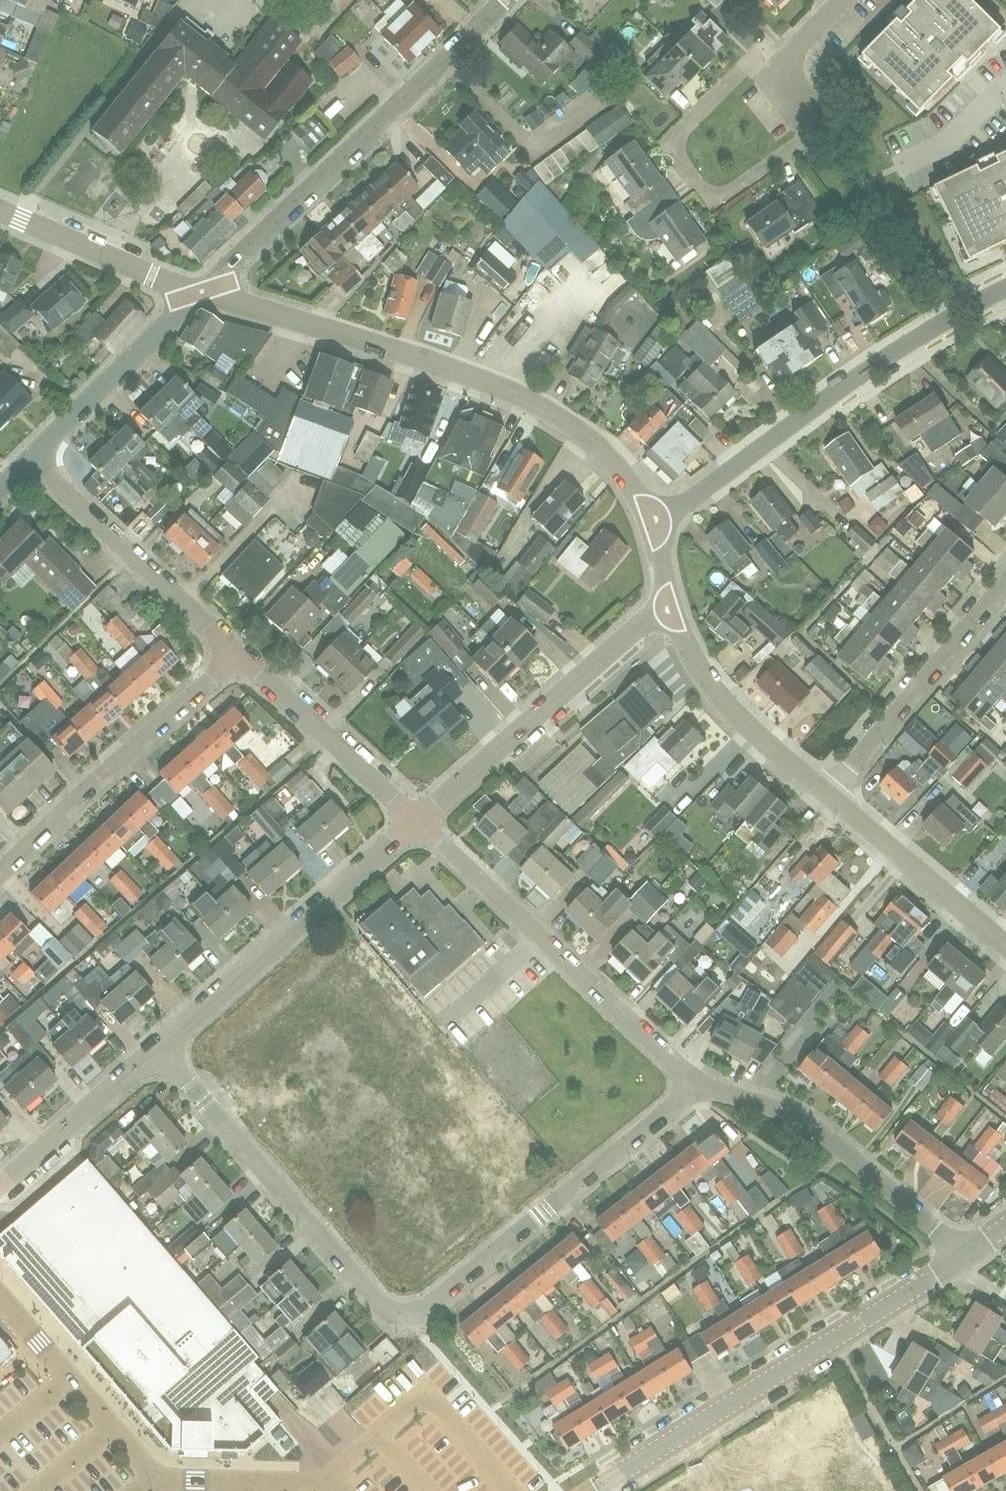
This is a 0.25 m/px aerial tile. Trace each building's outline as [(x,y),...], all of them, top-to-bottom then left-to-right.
[(16,4),(41,15),(48,0),(18,0),(16,4)] [(141,9),(145,0),(120,0),(141,9)] [(160,0),(158,0),(153,12),(143,9),(138,21),(156,28),(173,5),(160,0)] [(716,9),(725,0),(706,0),(716,9)] [(868,51),(872,56),(877,61),(873,65),(892,84),(911,103),(912,103),(916,99),(921,104),(925,109),(940,94),(955,79),(950,74),(958,66),(965,58),(971,63),(988,45),(1003,30),(976,4),(972,0),(918,0),(908,10),(912,14),(908,19),(903,24),(899,20),(883,36),(868,51)] [(412,4),(394,23),(408,37),(414,31),(428,45),(440,33),(412,4)] [(674,47),(698,71),(713,56),(708,51),(724,35),(701,11),(691,21),(695,25),(674,47)] [(2,37),(10,19),(0,15),(0,42),(2,37)] [(211,36),(186,15),(92,130),(120,152),(184,74),(264,139),(288,109),(313,78),(288,57),(303,39),(274,15),(232,66),(218,54),(219,52),(207,41),(211,36)] [(408,37),(394,23),(386,15),(374,26),(382,34),(381,35),(409,64),(428,45),(414,31),(408,37)] [(148,28),(133,21),(126,38),(141,44),(148,28)] [(541,47),(517,25),(501,43),(541,81),(558,63),(562,67),(574,54),(553,34),(541,47)] [(0,42),(0,48),(6,50),(24,58),(38,64),(50,34),(37,28),(28,49),(15,44),(20,34),(8,29),(4,38),(2,37),(0,42)] [(595,30),(588,38),(598,47),(605,39),(595,30)] [(598,47),(588,38),(580,31),(568,44),(589,64),(576,78),(586,93),(609,75),(599,61),(598,59),(596,57),(602,50),(598,47)] [(343,45),(331,34),(314,52),(326,63),(343,45)] [(342,77),(361,58),(348,45),(329,63),(342,77)] [(698,71),(674,47),(653,68),(648,64),(640,73),(664,97),(679,81),(684,85),(698,71)] [(31,73),(26,61),(16,64),(21,77),(31,73)] [(603,117),(615,133),(630,121),(619,106),(603,117)] [(535,110),(519,123),(522,126),(524,127),(528,131),(531,132),(544,122),(535,110)] [(510,152),(501,143),(472,113),(460,125),(463,128),(443,147),(469,174),(478,166),(487,175),(510,152)] [(310,115),(292,133),(309,150),(327,133),(310,115)] [(615,133),(603,117),(586,130),(598,146),(615,133)] [(11,124),(2,121),(0,125),(0,142),(4,143),(11,124)] [(598,146),(586,130),(533,168),(545,184),(598,146)] [(287,140),(272,141),(274,154),(289,153),(287,140)] [(605,161),(631,197),(658,178),(633,142),(605,161)] [(946,197),(941,200),(965,249),(971,246),(976,258),(1005,244),(1005,154),(999,157),(1002,163),(982,173),(979,166),(941,185),(946,197)] [(432,157),(423,166),(445,189),(455,179),(432,157)] [(406,212),(414,220),(424,210),(409,194),(418,186),(397,163),(378,180),(406,212)] [(531,169),(518,183),(527,192),(536,182),(538,180),(540,178),(531,169)] [(230,177),(220,188),(220,189),(226,195),(215,207),(230,222),(241,211),(242,211),(265,188),(250,172),(237,185),(230,177)] [(378,180),(358,198),(379,220),(390,211),(396,218),(392,222),(401,232),(414,220),(406,212),(378,180)] [(535,258),(558,237),(581,263),(598,248),(599,247),(539,181),(538,180),(536,182),(527,192),(522,197),(500,224),(535,258)] [(823,213),(799,180),(783,191),(786,196),(746,224),(762,246),(790,227),(794,233),(823,213)] [(220,188),(217,185),(213,189),(205,181),(177,209),(185,217),(205,197),(207,200),(184,222),(191,230),(179,241),(200,262),(235,228),(230,222),(215,207),(226,195),(220,189),(220,188)] [(507,194),(491,212),(499,220),(516,203),(507,194)] [(631,197),(623,202),(628,209),(633,216),(633,217),(641,211),(631,197)] [(358,198),(340,214),(368,246),(366,248),(374,256),(384,247),(369,230),(374,225),(388,242),(394,237),(379,220),(358,198)] [(633,216),(626,221),(631,227),(635,234),(640,238),(646,240),(652,240),(657,238),(659,236),(667,248),(676,260),(670,264),(676,271),(687,263),(698,256),(692,248),(697,244),(702,241),(690,223),(677,205),(670,210),(663,215),(659,208),(654,202),(641,211),(633,217),(633,216)] [(368,246),(340,214),(320,232),(341,254),(352,245),(367,262),(374,256),(366,248),(368,246)] [(523,248),(502,228),(495,235),(516,256),(518,254),(520,257),(524,252),(521,250),(523,248)] [(406,237),(408,241),(413,242),(417,240),(418,236),(416,232),(412,231),(408,233),(406,237)] [(340,288),(357,272),(342,256),(341,254),(320,232),(301,248),(311,259),(307,263),(317,274),(321,270),(322,272),(324,270),(340,288)] [(870,254),(856,233),(833,249),(839,258),(856,246),(864,258),(870,254)] [(169,253),(162,245),(164,243),(158,236),(150,243),(164,258),(169,253)] [(462,273),(476,254),(464,246),(450,266),(429,251),(415,270),(438,287),(453,267),(462,273)] [(382,264),(394,275),(384,313),(407,319),(418,281),(399,276),(406,257),(396,248),(382,264)] [(487,249),(470,268),(500,294),(516,276),(509,269),(487,249)] [(7,293),(21,263),(0,254),(0,290),(7,293)] [(716,289),(739,275),(727,257),(705,272),(716,289)] [(842,293),(863,326),(888,310),(886,307),(890,304),(891,300),(884,289),(879,288),(875,291),(866,277),(866,278),(854,261),(839,271),(850,288),(842,293)] [(693,274),(677,282),(688,307),(705,300),(693,274)] [(739,275),(716,289),(722,298),(745,283),(739,275)] [(82,302),(83,301),(63,278),(32,306),(52,329),(73,310),(76,311),(82,305),(82,302)] [(436,310),(431,327),(446,332),(461,336),(466,319),(472,303),(464,300),(465,296),(467,291),(465,287),(455,284),(445,281),(443,287),(441,293),(436,310)] [(606,303),(594,324),(603,329),(613,310),(635,290),(628,283),(606,303)] [(752,294),(745,283),(722,298),(729,309),(752,294)] [(660,299),(659,285),(646,286),(647,300),(660,299)] [(752,294),(729,309),(738,322),(761,307),(752,294)] [(9,333),(10,332),(13,335),(35,313),(18,297),(0,315),(0,323),(9,333)] [(75,335),(86,345),(94,337),(111,352),(144,317),(126,301),(106,323),(95,313),(75,335)] [(797,321),(779,334),(801,368),(822,354),(813,340),(828,330),(809,302),(792,314),(797,321)] [(198,314),(182,340),(216,362),(222,353),(233,360),(238,353),(251,362),(268,338),(221,325),(220,324),(202,312),(198,314)] [(669,347),(660,355),(680,375),(688,367),(692,373),(677,388),(708,420),(735,393),(716,374),(719,370),(713,364),(721,357),(743,378),(749,372),(696,320),(679,339),(694,354),(689,359),(676,346),(672,350),(669,347)] [(655,360),(660,355),(669,347),(669,346),(677,339),(660,322),(633,357),(647,368),(655,360)] [(0,323),(0,348),(8,357),(20,345),(8,334),(9,333),(0,323)] [(568,374),(590,388),(600,371),(603,372),(606,371),(610,364),(610,361),(607,359),(617,343),(595,330),(593,333),(584,328),(568,354),(577,359),(568,374)] [(801,368),(779,334),(754,350),(767,370),(771,368),(780,382),(801,368)] [(300,397),(279,453),(277,460),(330,480),(352,422),(335,416),(337,410),(339,411),(342,403),(345,393),(341,392),(343,385),(358,391),(365,372),(364,372),(353,368),(352,367),(319,354),(310,379),(310,380),(305,396),(301,394),(300,397)] [(64,363),(57,357),(51,364),(58,370),(64,363)] [(990,357),(969,378),(998,407),(1005,415),(1005,414),(1005,373),(990,357)] [(661,391),(664,388),(674,378),(655,360),(647,368),(642,372),(661,391)] [(216,389),(226,375),(213,367),(208,363),(199,378),(216,389)] [(390,381),(365,372),(358,391),(343,385),(341,392),(345,393),(342,403),(377,416),(390,381)] [(31,399),(4,373),(0,377),(0,425),(19,406),(22,408),(31,399)] [(279,453),(300,397),(282,387),(276,400),(237,374),(225,393),(238,400),(266,418),(257,435),(257,436),(273,451),(279,453)] [(156,394),(190,428),(200,439),(205,433),(205,427),(192,414),(201,405),(201,402),(194,395),(193,396),(174,377),(156,394)] [(220,393),(202,380),(195,391),(213,403),(220,393)] [(395,421),(389,438),(404,443),(406,436),(425,443),(434,418),(436,419),(442,404),(439,403),(441,399),(412,389),(400,423),(395,421)] [(683,407),(664,389),(644,410),(628,428),(643,442),(647,445),(683,407)] [(190,428),(156,394),(138,412),(157,432),(168,421),(182,436),(190,428)] [(908,440),(920,433),(933,453),(962,434),(937,395),(896,421),(908,440)] [(683,407),(647,445),(650,449),(646,453),(673,480),(685,467),(680,462),(701,441),(686,426),(694,417),(683,407)] [(411,506),(453,532),(464,513),(473,499),(487,467),(493,454),(493,455),(505,428),(474,415),(470,422),(466,423),(454,419),(436,458),(411,506)] [(106,445),(152,488),(159,481),(140,460),(148,452),(148,450),(124,426),(106,445)] [(995,437),(1005,447),(1005,426),(995,437)] [(227,457),(233,451),(212,430),(202,440),(223,461),(227,457)] [(373,451),(380,437),(366,430),(353,457),(368,463),(373,451)] [(257,436),(257,435),(254,431),(227,457),(229,459),(227,461),(249,481),(266,496),(286,477),(266,459),(267,458),(277,460),(279,453),(273,451),(257,436)] [(850,485),(851,485),(861,500),(867,495),(872,503),(873,502),(878,512),(905,493),(894,476),(892,477),(882,462),(874,468),(850,433),(825,449),(850,485)] [(1002,463),(1005,459),(1005,447),(995,437),(986,447),(1002,463)] [(983,453),(982,452),(975,441),(957,454),(951,446),(944,450),(949,457),(945,460),(952,470),(960,464),(963,468),(980,455),(983,453)] [(106,445),(88,463),(97,471),(91,477),(101,487),(108,481),(114,489),(123,480),(141,499),(152,488),(106,445)] [(222,463),(206,447),(196,457),(212,473),(222,463)] [(497,488),(518,500),(541,461),(520,448),(504,474),(505,475),(497,488)] [(917,453),(899,465),(922,489),(935,480),(917,453)] [(249,481),(227,461),(213,477),(234,495),(249,481)] [(411,464),(403,479),(397,476),(388,493),(410,507),(428,473),(411,464)] [(988,477),(980,486),(1005,507),(1005,476),(999,471),(995,467),(988,477)] [(342,487),(350,490),(360,475),(349,471),(342,487)] [(360,475),(350,490),(349,491),(363,496),(359,501),(412,533),(427,517),(477,568),(478,567),(484,573),(494,557),(455,533),(453,532),(411,506),(410,507),(388,493),(374,485),(360,475)] [(349,491),(350,490),(342,487),(322,479),(311,512),(312,513),(304,522),(324,540),(359,501),(363,496),(349,491)] [(249,481),(234,495),(225,506),(245,526),(270,499),(266,496),(249,481)] [(585,510),(579,506),(584,499),(564,481),(532,516),(552,535),(558,540),(585,510)] [(927,494),(955,517),(964,506),(937,483),(927,494)] [(800,531),(789,517),(794,513),(772,486),(752,502),(774,530),(775,529),(786,543),(800,531)] [(980,486),(973,494),(965,488),(959,496),(996,527),(1005,514),(1005,507),(980,486)] [(455,533),(494,557),(497,553),(477,540),(498,503),(478,491),(455,533)] [(853,505),(850,500),(841,507),(844,512),(853,505)] [(152,509),(145,516),(150,521),(154,526),(161,519),(168,512),(164,507),(159,502),(152,509)] [(356,553),(331,581),(348,597),(376,566),(404,535),(386,518),(385,519),(359,504),(333,531),(356,553)] [(877,514),(885,525),(896,517),(889,506),(877,514)] [(269,521),(285,536),(298,523),(283,507),(269,521)] [(191,508),(183,516),(165,535),(183,551),(208,524),(191,508)] [(824,526),(810,509),(799,518),(812,535),(824,526)] [(916,510),(907,520),(916,527),(924,517),(916,510)] [(902,534),(911,524),(904,518),(895,528),(902,534)] [(19,521),(0,540),(0,568),(0,569),(0,584),(1,585),(23,563),(53,594),(69,610),(93,587),(77,571),(78,570),(47,538),(41,543),(19,521)] [(426,521),(420,527),(458,563),(464,557),(426,521)] [(728,522),(709,538),(721,552),(718,555),(724,562),(727,559),(731,564),(730,565),(738,575),(744,571),(753,563),(746,554),(751,549),(728,522)] [(226,541),(208,524),(183,551),(201,568),(226,541)] [(876,544),(857,525),(848,535),(860,547),(854,553),(860,559),(867,552),(868,552),(876,544)] [(922,535),(969,572),(975,565),(968,559),(975,550),(947,527),(940,536),(929,527),(922,535)] [(566,549),(556,561),(574,576),(578,579),(590,565),(604,576),(605,577),(616,564),(628,550),(616,540),(604,530),(597,539),(589,548),(576,537),(566,549)] [(316,534),(309,533),(304,538),(306,545),(313,547),(318,541),(316,534)] [(969,572),(922,535),(916,542),(927,551),(920,560),(948,583),(955,574),(962,580),(969,572)] [(515,598),(554,548),(539,536),(518,562),(516,561),(498,584),(515,598)] [(787,564),(766,538),(755,548),(775,574),(787,564)] [(250,603),(282,568),(254,541),(221,576),(250,603)] [(397,549),(386,561),(398,572),(409,561),(397,549)] [(948,583),(920,560),(912,568),(892,552),(886,559),(941,605),(947,597),(940,592),(948,583)] [(941,605),(886,559),(880,567),(900,583),(892,592),(921,615),(928,607),(934,612),(941,605)] [(478,567),(477,568),(467,579),(473,586),(471,588),(493,608),(505,595),(484,573),(478,567)] [(410,577),(417,584),(425,575),(418,568),(410,577)] [(288,592),(266,616),(295,644),(295,643),(303,650),(312,639),(305,633),(315,622),(323,614),(317,608),(321,604),(334,616),(350,599),(348,597),(331,581),(323,574),(304,596),(301,593),(293,586),(288,592)] [(372,581),(340,616),(351,625),(375,599),(382,591),(372,581)] [(740,585),(722,605),(735,616),(738,612),(777,647),(786,637),(791,631),(740,585)] [(555,609),(528,588),(516,603),(544,624),(555,609)] [(921,615),(892,592),(885,601),(874,591),(868,599),(914,637),(921,629),(914,623),(921,615)] [(914,637),(868,599),(862,606),(872,616),(865,624),(894,647),(900,639),(908,645),(914,637)] [(707,616),(710,618),(707,622),(736,647),(751,630),(735,616),(722,605),(720,607),(718,604),(716,605),(707,614),(707,616)] [(831,622),(842,610),(835,604),(824,615),(831,622)] [(116,615),(108,622),(129,645),(130,644),(141,657),(140,658),(157,677),(176,660),(171,655),(182,645),(162,622),(151,632),(159,641),(150,649),(138,635),(135,638),(116,615)] [(480,627),(518,663),(536,644),(509,619),(501,628),(489,618),(480,627)] [(442,620),(440,622),(439,620),(427,631),(450,657),(464,645),(442,620)] [(129,645),(108,622),(104,626),(124,649),(129,645)] [(393,667),(425,633),(415,623),(383,658),(393,667)] [(808,632),(813,637),(821,629),(816,623),(808,632)] [(847,623),(841,631),(887,669),(894,661),(887,655),(894,647),(865,624),(858,632),(847,623)] [(72,624),(69,627),(69,631),(72,634),(76,634),(79,631),(79,627),(76,624),(72,624)] [(7,633),(10,636),(16,641),(22,636),(12,627),(7,633)] [(481,649),(471,659),(497,684),(518,663),(480,627),(470,638),(481,649)] [(1000,642),(993,651),(1005,662),(1005,634),(1000,629),(994,637),(1000,642)] [(791,631),(786,637),(812,662),(803,673),(836,706),(853,687),(794,631),(792,633),(791,631)] [(887,669),(841,631),(835,639),(846,647),(838,656),(866,680),(874,670),(881,676),(887,669)] [(332,677),(358,648),(341,632),(314,661),(332,677)] [(429,660),(432,663),(443,653),(439,649),(429,638),(402,662),(413,674),(429,660)] [(74,653),(65,643),(56,651),(65,661),(67,659),(72,654),(74,653)] [(139,693),(122,674),(106,688),(102,684),(110,677),(102,668),(100,670),(80,648),(72,654),(121,709),(139,693)] [(376,665),(358,648),(332,677),(349,693),(376,665)] [(993,651),(986,660),(979,654),(973,661),(1005,690),(1005,662),(993,651)] [(40,652),(30,661),(38,670),(48,661),(40,652)] [(121,709),(72,654),(67,659),(84,679),(72,689),(87,705),(86,706),(103,726),(121,709)] [(809,692),(778,661),(770,654),(763,661),(771,669),(758,682),(789,713),(809,692)] [(140,658),(122,674),(139,693),(157,677),(140,658)] [(973,661),(967,668),(974,674),(966,683),(993,707),(1000,698),(1005,702),(1005,690),(973,661)] [(749,671),(743,665),(733,675),(739,681),(749,671)] [(414,709),(401,721),(425,749),(460,718),(448,704),(460,693),(438,668),(425,680),(429,684),(408,702),(414,709)] [(648,674),(616,701),(637,725),(632,730),(636,734),(630,740),(610,758),(613,763),(617,759),(621,764),(639,748),(652,736),(647,730),(643,733),(641,731),(673,704),(648,674)] [(103,726),(86,706),(70,721),(58,708),(64,702),(43,680),(36,686),(85,741),(103,726)] [(993,707),(966,683),(959,692),(952,686),(946,694),(991,732),(997,725),(986,715),(993,707)] [(85,741),(36,686),(31,691),(46,708),(34,719),(33,718),(24,726),(48,754),(57,746),(67,758),(85,741)] [(637,725),(616,701),(581,731),(603,757),(592,766),(585,774),(599,789),(606,781),(616,772),(614,770),(621,764),(617,759),(613,763),(610,758),(630,740),(636,734),(632,730),(637,725)] [(234,710),(214,726),(242,758),(244,757),(232,744),(250,729),(234,710)] [(928,753),(941,739),(917,717),(904,732),(928,753)] [(640,752),(624,767),(631,774),(637,780),(647,770),(657,761),(667,771),(670,769),(686,753),(703,737),(694,729),(686,720),(680,726),(675,731),(672,728),(665,734),(659,741),(655,737),(640,752)] [(7,724),(0,730),(0,763),(28,793),(52,771),(7,724)] [(214,726),(196,742),(212,761),(223,753),(234,765),(242,758),(214,726)] [(947,770),(959,756),(941,739),(928,753),(930,756),(947,770)] [(196,742),(178,758),(227,815),(234,810),(213,784),(207,789),(195,776),(212,761),(196,742)] [(959,756),(947,770),(948,771),(968,790),(997,757),(982,743),(974,751),(968,745),(959,756)] [(243,759),(266,782),(271,777),(276,782),(291,769),(282,759),(267,772),(250,753),(243,759)] [(947,770),(930,756),(924,762),(920,758),(916,763),(915,763),(914,764),(909,760),(903,760),(898,766),(880,785),(883,788),(881,790),(882,792),(888,798),(891,798),(892,796),(901,804),(918,787),(922,790),(935,776),(940,780),(948,771),(947,770)] [(227,815),(178,758),(159,774),(163,779),(177,792),(187,784),(193,792),(196,790),(221,820),(227,815)] [(266,782),(243,759),(237,764),(259,788),(259,787),(264,793),(270,787),(266,782)] [(0,763),(0,809),(6,815),(28,793),(0,763)] [(310,780),(301,770),(284,784),(294,795),(310,780)] [(629,779),(621,771),(574,817),(588,830),(593,825),(589,821),(629,779)] [(513,820),(523,808),(530,800),(540,789),(525,776),(514,787),(521,794),(515,800),(505,812),(497,806),(477,827),(492,841),(513,820)] [(736,811),(747,820),(735,834),(749,845),(753,840),(767,852),(784,831),(775,822),(787,808),(751,777),(738,792),(729,784),(711,806),(727,819),(736,811)] [(177,792),(163,779),(142,798),(155,811),(156,811),(159,814),(169,805),(170,804),(179,795),(177,792)] [(311,779),(294,795),(306,808),(324,793),(311,779)] [(155,811),(142,798),(137,793),(119,810),(143,835),(144,836),(144,835),(149,840),(159,831),(147,819),(155,811)] [(946,846),(964,827),(971,833),(983,820),(954,794),(943,806),(942,805),(924,825),(946,846)] [(281,812),(285,809),(272,795),(262,804),(282,829),(290,822),(281,812)] [(516,823),(513,820),(492,841),(508,855),(524,838),(532,844),(563,811),(549,800),(529,822),(526,819),(521,818),(516,823)] [(330,802),(313,817),(331,838),(348,823),(330,802)] [(282,829),(262,804),(249,815),(274,844),(286,835),(287,834),(282,829)] [(657,838),(677,818),(665,805),(644,826),(657,838)] [(102,827),(119,845),(125,852),(143,835),(119,810),(102,827)] [(563,811),(532,844),(539,851),(523,869),(538,883),(564,856),(554,847),(576,823),(563,811)] [(305,841),(315,852),(318,849),(331,838),(313,817),(301,828),(298,830),(297,831),(305,841)] [(679,818),(671,825),(682,835),(689,827),(679,818)] [(102,827),(84,844),(102,862),(119,845),(102,827)] [(155,858),(168,847),(156,835),(149,842),(144,847),(155,858)] [(220,857),(238,879),(247,871),(232,854),(236,850),(224,837),(211,848),(220,857)] [(266,840),(255,849),(282,880),(299,865),(282,845),(275,851),(266,840)] [(608,854),(603,849),(595,842),(575,862),(588,875),(608,854)] [(609,843),(603,849),(608,854),(620,865),(625,870),(631,864),(609,843)] [(102,862),(84,844),(66,861),(84,880),(102,862)] [(833,850),(831,853),(822,845),(812,857),(808,854),(790,874),(799,881),(806,873),(817,882),(819,884),(830,872),(840,861),(837,858),(840,856),(833,850)] [(183,863),(168,847),(155,858),(167,871),(173,865),(177,870),(182,864),(183,863)] [(282,880),(255,849),(241,861),(251,872),(249,874),(267,894),(282,880)] [(608,854),(588,875),(601,887),(599,888),(594,883),(588,890),(588,889),(567,911),(583,925),(612,894),(603,886),(620,865),(608,854)] [(564,856),(538,883),(553,897),(579,869),(564,856)] [(238,879),(220,857),(204,871),(217,884),(207,893),(234,924),(250,909),(230,886),(238,879)] [(84,880),(66,861),(48,878),(66,897),(84,880)] [(120,893),(132,881),(121,869),(108,881),(120,893)] [(192,876),(186,870),(178,876),(184,883),(192,876)] [(700,872),(691,882),(700,889),(709,880),(700,872)] [(816,898),(799,917),(808,925),(806,926),(813,932),(838,904),(838,902),(849,889),(830,872),(819,884),(817,882),(808,891),(816,898)] [(791,891),(769,873),(755,890),(776,908),(791,891)] [(999,882),(992,876),(980,889),(1005,911),(1005,910),(1005,875),(999,882)] [(66,897),(48,878),(30,895),(48,914),(66,897)] [(132,881),(120,893),(131,905),(143,893),(132,881)] [(629,907),(636,914),(659,890),(649,881),(632,897),(619,886),(611,895),(583,925),(598,939),(629,907)] [(68,911),(84,893),(77,887),(62,906),(68,911)] [(389,893),(355,923),(408,983),(409,982),(422,998),(484,944),(463,919),(458,924),(428,890),(420,897),(412,888),(396,902),(389,893)] [(155,896),(148,902),(154,908),(158,914),(164,909),(172,902),(169,898),(165,894),(162,890),(155,896)] [(659,890),(636,914),(645,923),(643,926),(640,923),(633,931),(612,953),(628,967),(658,936),(658,934),(659,934),(647,924),(670,900),(659,890)] [(234,924),(207,893),(198,902),(201,905),(197,908),(203,914),(199,918),(217,938),(234,924)] [(851,966),(864,977),(881,956),(888,949),(895,941),(893,939),(890,937),(903,922),(916,907),(901,894),(875,924),(882,930),(866,948),(851,966)] [(85,926),(97,915),(85,903),(73,914),(85,926)] [(888,949),(881,956),(888,962),(894,967),(895,967),(898,970),(901,973),(913,959),(925,945),(920,941),(916,937),(923,929),(930,920),(923,914),(916,907),(903,922),(890,937),(893,939),(895,941),(888,949)] [(0,924),(0,939),(2,941),(12,951),(18,956),(25,949),(19,943),(24,938),(30,933),(20,924),(10,914),(2,923),(0,924)] [(107,926),(97,915),(85,926),(95,938),(107,926)] [(156,932),(185,966),(194,959),(202,952),(184,931),(176,921),(173,918),(172,918),(164,925),(156,932)] [(844,919),(816,954),(831,966),(857,935),(858,936),(860,933),(844,919)] [(78,923),(58,941),(73,957),(92,939),(78,923)] [(730,923),(720,934),(726,940),(736,929),(730,923)] [(799,937),(798,936),(783,923),(766,942),(782,956),(799,937)] [(156,932),(154,930),(145,938),(136,928),(122,941),(135,958),(143,952),(168,981),(185,966),(156,932)] [(673,962),(695,937),(685,928),(668,946),(672,949),(666,955),(673,962)] [(135,958),(122,941),(113,932),(94,949),(95,950),(89,955),(97,964),(114,949),(127,965),(135,958)] [(658,936),(628,967),(643,981),(663,959),(661,957),(665,952),(662,949),(667,944),(658,937),(660,935),(659,934),(658,934),(658,936)] [(695,937),(673,962),(681,969),(658,994),(673,1009),(703,977),(689,965),(705,947),(708,949),(715,941),(710,937),(703,945),(695,937)] [(47,958),(33,973),(35,974),(45,985),(72,958),(52,938),(39,951),(47,958)] [(4,959),(12,951),(2,941),(0,939),(0,963),(4,959)] [(756,947),(750,941),(740,952),(746,958),(756,947)] [(947,984),(968,960),(949,944),(929,968),(947,984)] [(797,972),(769,1004),(782,1015),(787,1019),(793,1024),(795,1026),(809,1010),(822,994),(837,976),(832,971),(812,954),(797,972)] [(987,975),(968,960),(947,984),(934,999),(945,1008),(957,992),(966,1000),(987,975)] [(17,968),(11,973),(17,980),(23,986),(29,980),(35,974),(33,973),(28,967),(23,962),(17,968)] [(123,966),(109,978),(136,1009),(154,994),(135,973),(132,976),(123,966)] [(65,975),(64,976),(72,985),(81,977),(73,968),(65,975)] [(733,989),(742,979),(735,973),(726,983),(733,989)] [(703,977),(673,1009),(688,1022),(708,1001),(721,987),(707,974),(704,978),(703,977)] [(79,992),(72,985),(64,976),(54,984),(55,984),(40,997),(48,1007),(63,994),(69,1001),(79,992)] [(136,1009),(109,978),(108,977),(99,985),(95,980),(89,986),(81,977),(72,985),(79,992),(94,1009),(101,1003),(120,1024),(136,1009)] [(740,1003),(752,1010),(761,994),(748,987),(740,1003)] [(907,995),(897,987),(879,1008),(890,1016),(907,995)] [(887,998),(876,988),(866,999),(878,1010),(879,1008),(887,998)] [(0,1001),(0,1008),(8,1016),(20,1005),(8,993),(0,1001)] [(730,1050),(748,1060),(761,1035),(764,1029),(760,1028),(772,1006),(768,1004),(771,999),(761,994),(752,1010),(744,1025),(730,1050)] [(739,1003),(732,1018),(725,1014),(711,1040),(730,1050),(744,1025),(752,1010),(739,1003)] [(1000,1045),(1005,1037),(1005,1009),(1000,1004),(981,1027),(968,1017),(946,1042),(961,1054),(967,1047),(976,1055),(983,1047),(991,1055),(1000,1045)] [(8,1016),(0,1008),(0,1024),(8,1016)] [(73,1009),(60,1020),(88,1052),(105,1037),(86,1016),(82,1019),(73,1009)] [(25,1010),(15,1018),(26,1031),(37,1043),(41,1039),(45,1036),(47,1034),(45,1033),(40,1026),(34,1020),(30,1015),(25,1010)] [(955,1010),(942,1026),(924,1047),(933,1055),(951,1034),(964,1018),(955,1010)] [(263,1044),(253,1052),(268,1069),(277,1080),(283,1086),(286,1084),(287,1085),(291,1090),(296,1096),(302,1090),(315,1104),(376,1175),(382,1170),(388,1165),(394,1160),(400,1154),(405,1149),(411,1144),(327,1048),(333,1043),(331,1041),(325,1046),(317,1037),(297,1014),(287,1022),(281,1015),(256,1036),(263,1044)] [(26,1031),(15,1018),(5,1028),(25,1051),(12,1063),(39,1095),(56,1080),(48,1072),(55,1065),(37,1043),(26,1031)] [(785,1023),(782,1029),(788,1032),(793,1024),(787,1019),(785,1023)] [(55,1025),(49,1029),(59,1040),(53,1045),(62,1056),(72,1066),(80,1059),(88,1052),(60,1020),(55,1025)] [(316,1024),(310,1029),(317,1037),(323,1032),(316,1024)] [(872,1035),(864,1029),(858,1024),(851,1033),(856,1039),(855,1040),(862,1047),(872,1035)] [(830,1033),(818,1047),(801,1067),(820,1083),(837,1063),(838,1063),(848,1050),(855,1056),(862,1047),(855,1040),(856,1039),(851,1033),(842,1043),(830,1033)] [(945,1044),(935,1056),(949,1068),(959,1056),(945,1044)] [(914,1047),(903,1060),(910,1066),(915,1060),(922,1065),(908,1081),(922,1091),(937,1074),(936,1073),(940,1068),(914,1047)] [(401,1211),(393,1218),(413,1243),(421,1237),(429,1247),(465,1218),(463,1216),(475,1206),(469,1199),(548,1137),(555,1146),(590,1117),(582,1108),(590,1101),(570,1076),(562,1082),(554,1072),(562,1066),(552,1053),(544,1060),(536,1050),(518,1064),(500,1078),(519,1101),(428,1173),(420,1180),(393,1201),(401,1211)] [(509,1054),(485,1074),(493,1084),(500,1078),(518,1064),(509,1054)] [(893,1071),(901,1077),(909,1067),(895,1056),(889,1064),(895,1069),(893,1071)] [(12,1063),(0,1074),(8,1084),(3,1088),(22,1110),(39,1095),(12,1063)] [(837,1063),(820,1083),(839,1099),(856,1078),(838,1063),(837,1063)] [(895,1069),(889,1064),(879,1077),(893,1088),(901,1077),(893,1071),(895,1069)] [(994,1073),(979,1091),(1005,1114),(1005,1094),(998,1087),(1003,1081),(994,1073)] [(856,1078),(839,1099),(858,1114),(875,1094),(856,1078)] [(875,1094),(858,1114),(877,1130),(894,1110),(875,1094)] [(952,1095),(935,1116),(942,1122),(958,1101),(952,1095)] [(958,1101),(942,1122),(949,1127),(965,1106),(958,1101)] [(123,1135),(122,1136),(129,1145),(137,1154),(139,1152),(141,1150),(151,1142),(161,1133),(170,1125),(170,1124),(172,1123),(172,1121),(169,1117),(166,1114),(164,1114),(162,1115),(155,1107),(136,1124),(129,1130),(123,1135)] [(916,1156),(931,1135),(911,1120),(896,1140),(916,1156)] [(975,1201),(979,1196),(986,1201),(996,1188),(989,1183),(991,1181),(981,1173),(992,1158),(989,1157),(1004,1137),(1005,1139),(1005,1124),(1004,1122),(955,1185),(975,1201)] [(113,1124),(92,1143),(103,1156),(105,1150),(124,1134),(113,1124)] [(142,1177),(130,1187),(135,1192),(139,1198),(147,1191),(147,1190),(174,1167),(174,1166),(170,1170),(167,1166),(164,1162),(176,1152),(186,1143),(178,1134),(170,1125),(161,1133),(151,1142),(141,1150),(149,1159),(152,1163),(155,1166),(142,1177)] [(960,1157),(951,1150),(935,1170),(955,1185),(997,1130),(990,1126),(975,1146),(970,1143),(960,1157)] [(733,1172),(721,1158),(731,1150),(715,1130),(695,1145),(719,1175),(718,1176),(722,1181),(715,1185),(722,1194),(729,1188),(731,1191),(737,1186),(729,1175),(733,1172)] [(931,1135),(916,1156),(935,1170),(951,1150),(931,1135)] [(411,1144),(405,1149),(413,1158),(419,1153),(411,1144)] [(719,1175),(695,1145),(676,1160),(691,1180),(701,1173),(709,1183),(718,1176),(719,1175)] [(405,1149),(400,1154),(407,1163),(413,1158),(405,1149)] [(400,1154),(394,1160),(401,1168),(407,1163),(400,1154)] [(181,1174),(174,1167),(147,1190),(147,1191),(163,1209),(179,1195),(186,1203),(190,1200),(189,1199),(215,1177),(214,1175),(215,1174),(216,1171),(210,1165),(208,1165),(206,1166),(199,1158),(181,1174)] [(0,1235),(0,1255),(169,1450),(244,1453),(279,1422),(251,1391),(266,1377),(253,1362),(258,1358),(251,1350),(238,1334),(93,1167),(87,1160),(0,1235)] [(394,1160),(388,1165),(395,1173),(401,1168),(394,1160)] [(676,1160),(656,1175),(664,1185),(671,1196),(681,1208),(688,1202),(691,1201),(681,1188),(691,1180),(676,1160)] [(388,1165),(382,1170),(390,1178),(395,1173),(388,1165)] [(424,1167),(415,1174),(420,1180),(428,1173),(424,1167)] [(382,1170),(376,1175),(384,1183),(390,1178),(382,1170)] [(748,1192),(733,1172),(729,1175),(737,1186),(744,1195),(739,1200),(750,1215),(752,1217),(771,1203),(757,1186),(748,1192)] [(114,1190),(118,1186),(119,1179),(115,1173),(106,1181),(114,1190)] [(376,1175),(370,1180),(378,1189),(384,1183),(376,1175)] [(656,1175),(636,1190),(652,1210),(671,1196),(664,1185),(656,1175)] [(189,1199),(190,1200),(197,1208),(188,1215),(198,1224),(211,1212),(211,1211),(230,1194),(215,1177),(189,1199)] [(825,1207),(839,1229),(847,1224),(826,1191),(833,1187),(823,1181),(813,1187),(825,1207)] [(729,1188),(722,1194),(731,1205),(729,1206),(742,1221),(750,1215),(739,1200),(744,1195),(737,1186),(731,1191),(729,1188)] [(813,1202),(804,1189),(791,1198),(800,1211),(813,1202)] [(652,1210),(636,1190),(617,1205),(632,1226),(644,1241),(637,1245),(644,1254),(651,1249),(652,1251),(659,1246),(652,1235),(654,1234),(642,1219),(652,1210)] [(617,1205),(597,1220),(613,1240),(632,1226),(617,1205)] [(683,1211),(676,1216),(683,1225),(690,1219),(691,1221),(699,1216),(690,1205),(683,1211)] [(839,1229),(825,1207),(817,1212),(831,1233),(839,1229)] [(201,1233),(182,1249),(183,1249),(189,1256),(193,1260),(212,1243),(225,1258),(240,1245),(259,1228),(244,1210),(225,1227),(210,1240),(203,1232),(201,1233)] [(690,1219),(683,1225),(692,1237),(698,1231),(706,1225),(699,1216),(691,1221),(690,1219)] [(884,1254),(870,1231),(859,1237),(851,1223),(840,1230),(862,1267),(884,1254)] [(182,1249),(201,1233),(194,1224),(175,1241),(182,1249)] [(760,1224),(752,1229),(756,1236),(764,1230),(760,1224)] [(791,1227),(783,1232),(798,1255),(805,1250),(791,1227)] [(259,1228),(240,1245),(247,1254),(237,1263),(245,1272),(275,1247),(259,1228)] [(838,1251),(827,1257),(841,1280),(862,1267),(840,1230),(829,1237),(838,1251)] [(698,1231),(692,1237),(686,1241),(697,1256),(710,1246),(698,1231)] [(576,1233),(556,1249),(573,1269),(592,1253),(597,1260),(607,1252),(594,1234),(593,1235),(590,1232),(581,1239),(576,1233)] [(783,1232),(776,1237),(790,1260),(798,1255),(783,1232)] [(756,1281),(742,1259),(734,1245),(726,1250),(734,1264),(736,1264),(748,1285),(756,1281)] [(651,1249),(644,1254),(664,1280),(670,1275),(659,1260),(666,1255),(659,1246),(652,1251),(651,1249)] [(573,1269),(556,1249),(537,1265),(553,1285),(563,1277),(571,1285),(580,1277),(573,1269)] [(718,1249),(710,1255),(716,1263),(724,1257),(718,1249)] [(669,1253),(666,1255),(659,1260),(670,1275),(672,1274),(671,1273),(679,1267),(669,1253)] [(742,1259),(756,1281),(763,1277),(750,1254),(742,1259)] [(841,1280),(827,1257),(807,1270),(821,1293),(841,1280)] [(269,1279),(259,1287),(267,1296),(274,1305),(304,1279),(297,1271),(289,1262),(279,1270),(269,1279)] [(706,1263),(693,1272),(700,1282),(713,1274),(706,1263)] [(537,1265),(519,1280),(535,1300),(553,1285),(537,1265)] [(618,1304),(622,1311),(642,1297),(637,1291),(635,1292),(616,1268),(606,1275),(626,1299),(618,1304)] [(733,1270),(721,1276),(727,1287),(739,1282),(733,1270)] [(821,1293),(807,1270),(786,1283),(800,1306),(821,1293)] [(591,1277),(577,1289),(585,1299),(599,1287),(591,1277)] [(291,1324),(320,1298),(304,1279),(274,1305),(282,1314),(275,1319),(283,1328),(289,1322),(291,1324)] [(708,1279),(701,1284),(715,1307),(724,1321),(738,1344),(758,1331),(744,1309),(734,1315),(724,1299),(721,1300),(708,1279)] [(519,1280),(499,1296),(516,1316),(524,1309),(537,1323),(539,1321),(546,1315),(535,1300),(519,1280)] [(800,1306),(786,1283),(765,1296),(779,1318),(800,1306)] [(228,1301),(217,1310),(233,1329),(238,1334),(247,1325),(249,1324),(245,1320),(237,1311),(246,1304),(256,1295),(247,1284),(228,1301)] [(701,1284),(692,1289),(707,1312),(715,1307),(701,1284)] [(607,1297),(599,1287),(585,1299),(593,1309),(601,1303),(607,1297)] [(499,1296),(480,1312),(497,1331),(516,1316),(499,1296)] [(765,1296),(744,1309),(758,1331),(779,1318),(765,1296)] [(620,1312),(607,1297),(601,1303),(613,1317),(620,1312)] [(966,1321),(1005,1345),(1005,1344),(1005,1330),(998,1326),(1003,1319),(977,1303),(966,1321)] [(562,1319),(553,1309),(546,1315),(539,1321),(548,1331),(562,1319)] [(318,1356),(349,1331),(333,1312),(313,1329),(314,1330),(303,1339),(318,1356)] [(497,1331),(480,1312),(461,1327),(478,1347),(487,1339),(499,1353),(502,1350),(508,1344),(497,1331)] [(257,1319),(253,1314),(245,1320),(249,1324),(250,1326),(257,1319)] [(636,1325),(629,1315),(624,1319),(630,1329),(636,1325)] [(570,1329),(562,1319),(548,1331),(556,1341),(570,1329)] [(724,1321),(702,1334),(713,1351),(716,1357),(738,1344),(724,1321)] [(966,1321),(964,1323),(962,1322),(959,1323),(955,1329),(956,1333),(958,1334),(955,1338),(981,1354),(974,1365),(978,1368),(997,1380),(1005,1374),(1005,1368),(995,1361),(1005,1345),(966,1321)] [(272,1351),(290,1336),(280,1326),(263,1341),(272,1351)] [(690,1365),(679,1348),(670,1354),(652,1326),(641,1333),(649,1347),(650,1347),(653,1353),(672,1384),(694,1370),(690,1365)] [(296,1377),(293,1380),(305,1394),(308,1392),(310,1394),(328,1378),(326,1376),(330,1373),(333,1376),(345,1366),(364,1349),(349,1331),(312,1362),(313,1363),(296,1377)] [(713,1351),(702,1334),(701,1332),(677,1346),(679,1348),(690,1365),(713,1351)] [(649,1347),(641,1333),(630,1340),(639,1354),(649,1347)] [(290,1336),(272,1351),(267,1355),(277,1366),(281,1362),(284,1364),(301,1349),(290,1336)] [(502,1350),(510,1360),(524,1349),(515,1339),(508,1344),(502,1350)] [(914,1343),(903,1361),(929,1378),(941,1385),(952,1367),(940,1359),(914,1343)] [(9,1354),(0,1344),(0,1362),(9,1354)] [(532,1359),(524,1349),(510,1360),(518,1371),(532,1359)] [(587,1360),(591,1361),(595,1359),(597,1354),(594,1350),(590,1349),(586,1352),(585,1356),(587,1360)] [(610,1352),(599,1359),(608,1373),(619,1366),(610,1352)] [(428,1353),(411,1370),(430,1389),(447,1372),(428,1353)] [(648,1368),(637,1374),(651,1397),(672,1384),(653,1353),(642,1359),(648,1368)] [(608,1373),(599,1359),(588,1366),(597,1380),(608,1373)] [(922,1389),(934,1396),(941,1385),(929,1378),(903,1361),(892,1379),(918,1395),(922,1389)] [(561,1362),(541,1372),(546,1383),(566,1373),(561,1362)] [(997,1380),(978,1368),(972,1377),(986,1385),(986,1384),(988,1385),(997,1380)] [(651,1397),(637,1374),(628,1380),(623,1371),(611,1379),(617,1387),(616,1387),(630,1410),(651,1397)] [(569,1377),(557,1384),(566,1398),(567,1397),(577,1392),(569,1377)] [(557,1384),(546,1390),(555,1405),(566,1398),(557,1384)] [(965,1399),(973,1393),(966,1384),(958,1391),(965,1399)] [(630,1410),(616,1387),(595,1400),(609,1423),(630,1410)] [(953,1392),(933,1405),(940,1416),(966,1400),(965,1399),(953,1392)] [(575,1413),(588,1436),(609,1423),(595,1400),(586,1406),(581,1398),(570,1405),(575,1413)] [(992,1411),(1000,1426),(1005,1423),(1005,1403),(992,1411)] [(1000,1426),(992,1411),(978,1420),(986,1434),(1000,1426)] [(864,1441),(876,1434),(863,1412),(852,1419),(864,1441)] [(588,1436),(575,1413),(553,1426),(567,1449),(588,1436)] [(901,1425),(907,1435),(916,1429),(912,1422),(908,1421),(901,1425)] [(964,1427),(949,1436),(979,1488),(1000,1476),(987,1454),(967,1465),(958,1450),(972,1442),(964,1427)] [(949,1436),(935,1444),(943,1459),(947,1457),(955,1472),(944,1478),(951,1490),(974,1490),(979,1488),(949,1436)] [(987,1454),(1000,1476),(1005,1472),(1005,1442),(987,1454)] [(672,1487),(675,1490),(727,1490),(743,1481),(727,1455),(672,1487)] [(821,1490),(883,1490),(863,1456),(852,1462),(857,1470),(821,1490)]
